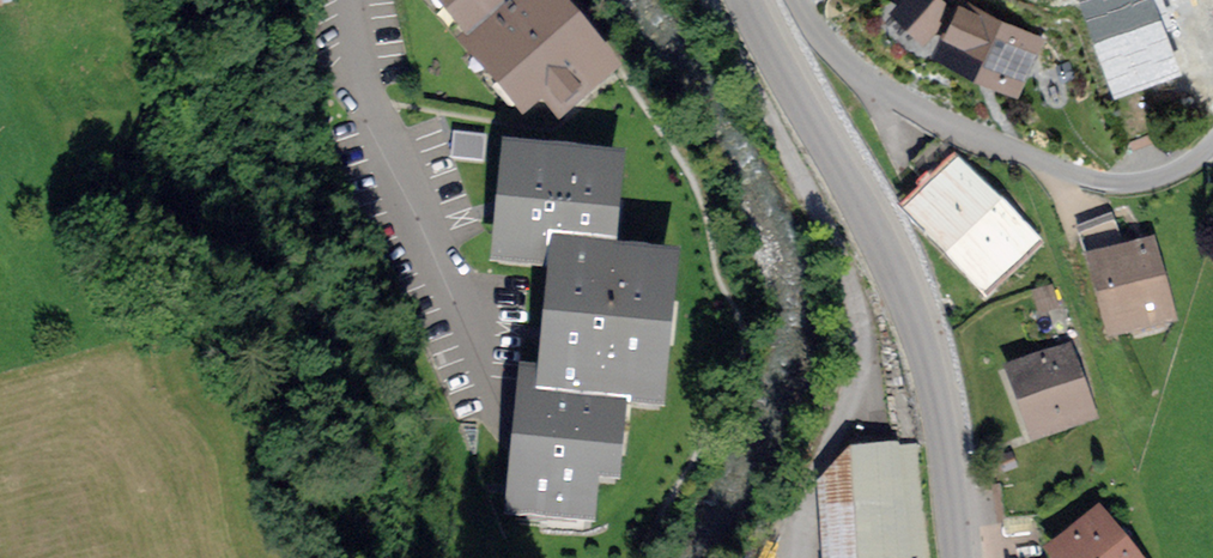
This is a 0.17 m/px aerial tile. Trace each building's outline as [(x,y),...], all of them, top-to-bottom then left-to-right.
[(532,0),(448,0),(483,41),(483,42),(532,0)] [(540,0),(532,0),(483,42),(483,41),(476,46),(525,102),(544,85),(561,105),(601,71),(540,0)] [(923,35),(946,11),(934,0),(909,0),(898,11),(923,35)] [(1179,76),(1149,0),(1083,0),(1121,98),(1179,76)] [(980,16),(964,8),(943,49),(1013,83),(1033,42),(991,21),(995,13),(984,7),(980,16)] [(602,266),(602,264),(611,171),(516,161),(507,257),(564,263),(602,266)] [(1023,243),(965,183),(926,222),(984,282),(1023,243)] [(1077,227),(1089,261),(1129,247),(1117,213),(1077,227)] [(1146,254),(1100,266),(1118,329),(1163,316),(1146,254)] [(602,264),(602,266),(564,263),(552,389),(616,396),(616,398),(653,401),(666,271),(602,264)] [(1087,415),(1065,356),(1016,374),(1035,427),(1059,418),(1062,424),(1087,415)] [(609,475),(616,398),(616,396),(552,389),(533,387),(521,510),(585,516),(589,473),(609,475)] [(1059,554),(1062,557),(1129,557),(1098,521),(1059,554)]
